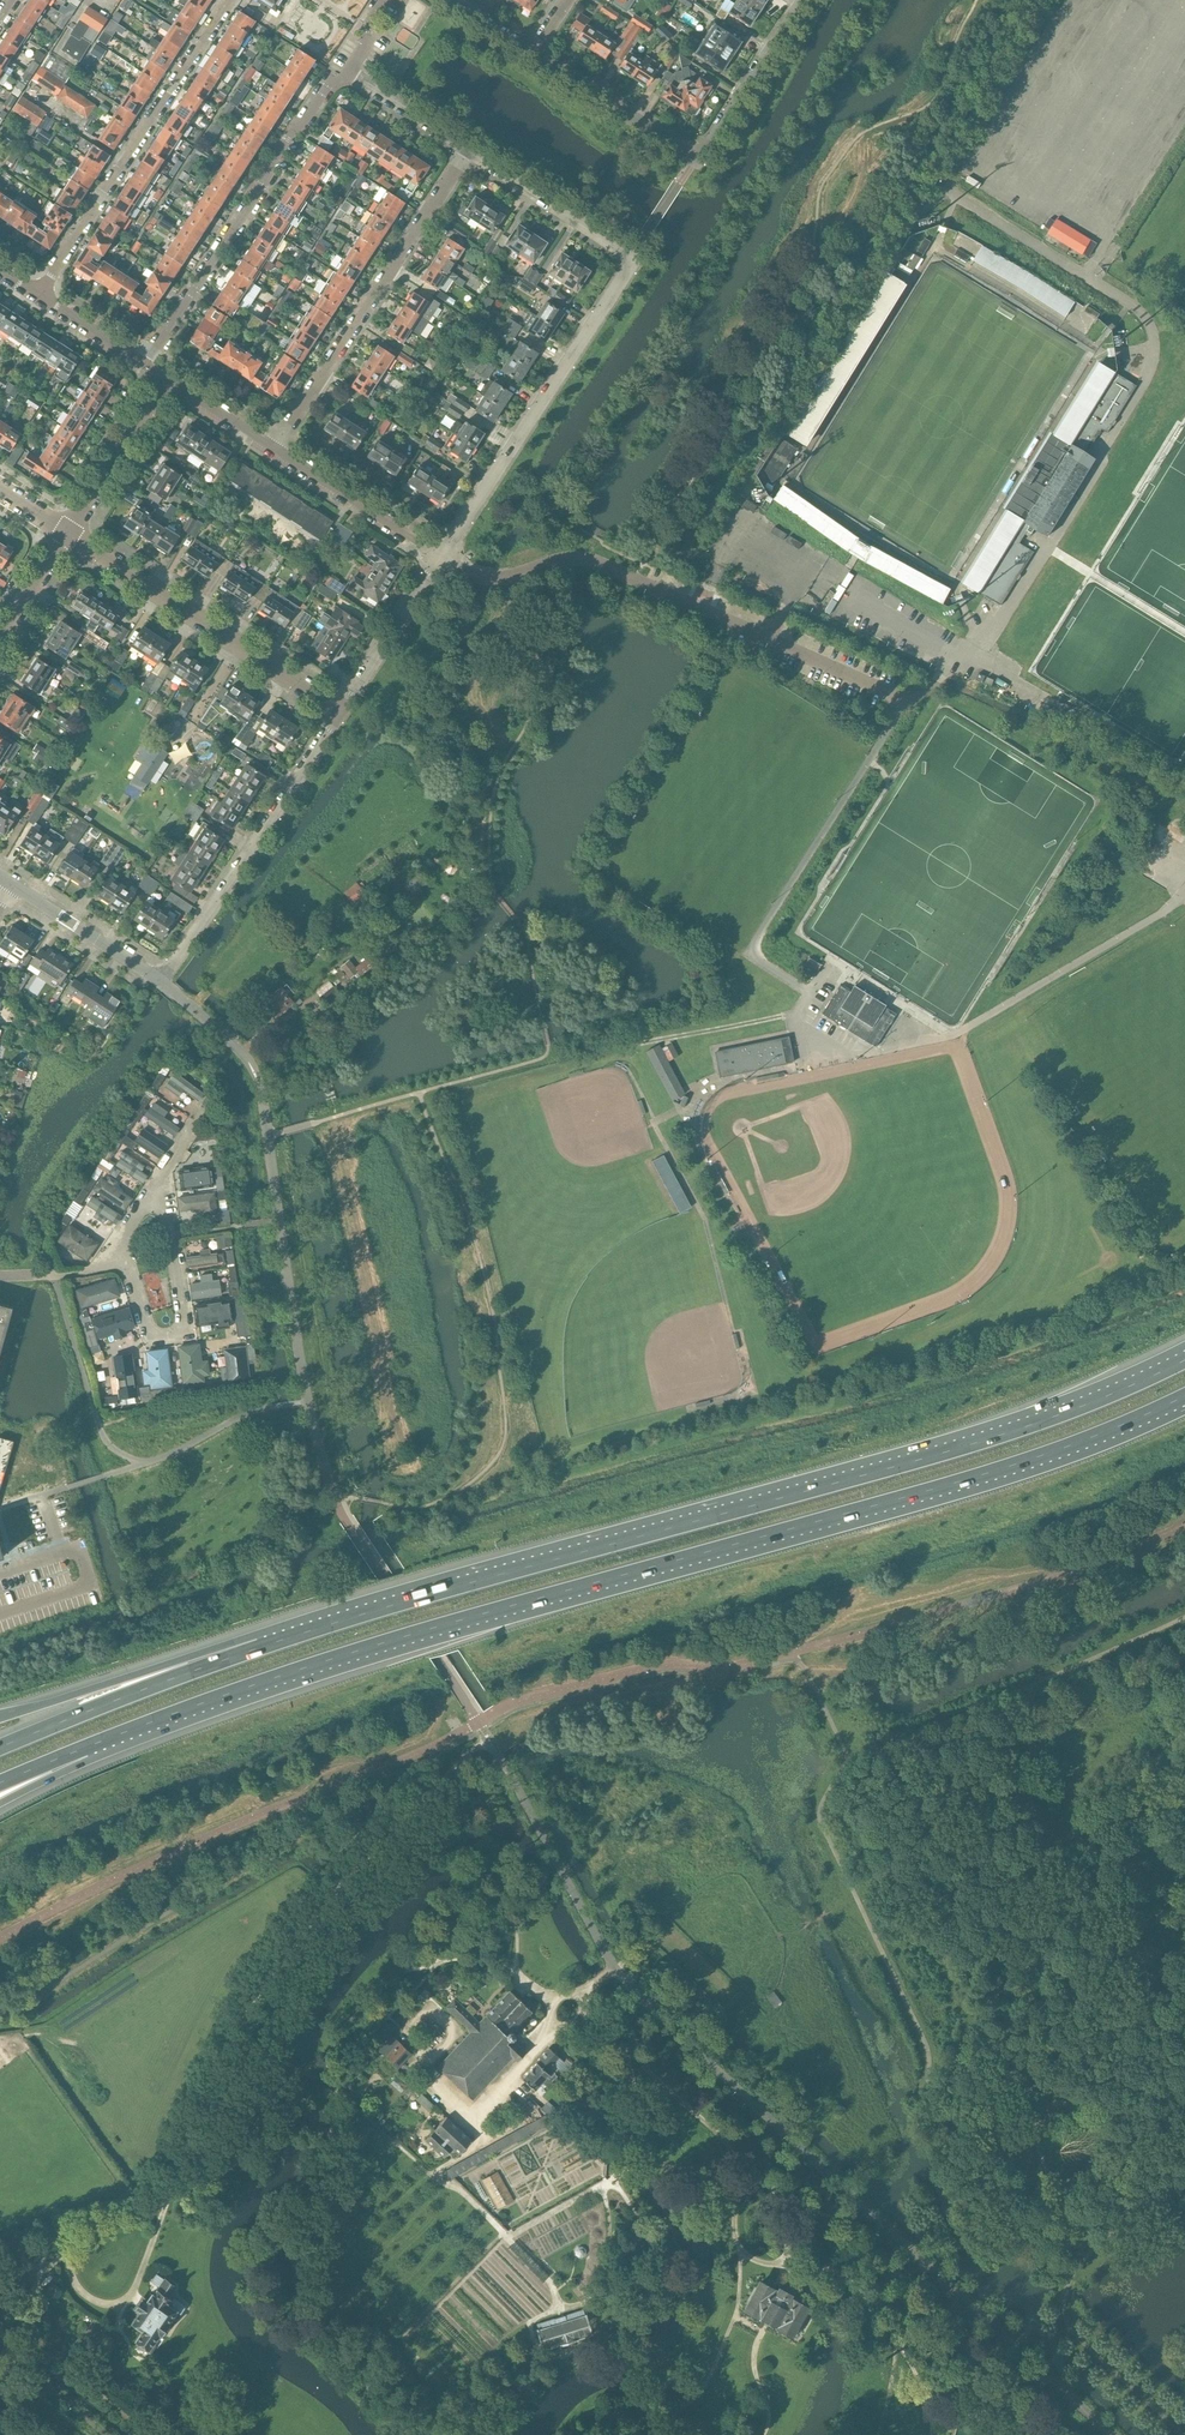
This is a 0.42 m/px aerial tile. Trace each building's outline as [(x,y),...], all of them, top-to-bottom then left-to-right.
[(25,6),(42,17),(45,11),(43,9),(47,4),(41,0),(29,0),(25,6)] [(67,2),(76,8),(82,0),(68,0),(67,2)] [(119,9),(126,13),(133,1),(131,0),(124,0),(119,9)] [(203,12),(185,0),(179,0),(178,2),(184,7),(180,13),(196,23),(203,12)] [(210,1),(209,0),(185,0),(203,12),(210,1)] [(283,0),(259,0),(262,2),(270,7),(268,11),(269,11),(276,16),(279,12),(276,10),(283,0)] [(537,0),(524,0),(521,4),(530,10),(537,0)] [(613,2),(627,12),(635,0),(614,0),(613,2)] [(758,14),(767,0),(766,0),(738,0),(737,1),(758,14)] [(758,14),(737,1),(728,14),(749,28),(758,14)] [(267,14),(269,11),(268,11),(270,7),(262,2),(258,9),(267,14)] [(25,6),(18,17),(32,26),(36,21),(38,23),(42,17),(25,6)] [(614,21),(618,15),(604,6),(600,12),(614,21)] [(76,47),(98,14),(88,7),(79,20),(69,35),(70,36),(67,41),(76,47)] [(74,12),(66,8),(62,14),(70,19),(74,12)] [(173,8),(166,20),(172,24),(188,35),(196,23),(180,13),(173,8)] [(117,11),(111,20),(118,24),(124,16),(117,11)] [(232,23),(248,33),(255,22),(239,12),(232,23)] [(69,19),(70,19),(62,14),(56,25),(62,29),(69,19)] [(98,14),(76,47),(85,53),(90,44),(91,44),(101,29),(107,20),(98,14)] [(591,50),(602,33),(588,24),(591,21),(581,14),(572,28),(581,34),(577,41),(591,50)] [(629,22),(630,22),(636,26),(642,30),(648,33),(652,26),(634,14),(629,22)] [(18,17),(11,29),(27,39),(30,34),(29,32),(32,26),(18,17)] [(109,22),(104,30),(110,34),(115,26),(109,22)] [(179,49),(187,37),(188,35),(172,24),(171,27),(163,22),(159,28),(167,33),(163,38),(179,49)] [(619,53),(636,26),(630,22),(620,37),(619,36),(616,42),(602,33),(591,50),(605,59),(612,48),(619,53)] [(240,45),(248,33),(232,23),(225,34),(240,45)] [(262,26),(259,31),(266,35),(269,30),(262,26)] [(633,77),(644,60),(634,54),(636,51),(632,49),(639,38),(638,36),(642,30),(636,26),(619,53),(616,58),(623,62),(619,68),(633,77)] [(655,31),(666,42),(671,37),(660,26),(655,31)] [(706,41),(730,57),(739,43),(722,31),(722,30),(716,26),(706,41)] [(11,29),(3,40),(18,49),(21,44),(23,45),(27,39),(11,29)] [(54,29),(49,37),(55,41),(60,33),(60,32),(54,29)] [(104,30),(98,39),(104,44),(107,39),(109,40),(112,36),(104,30)] [(225,34),(217,46),(233,56),(240,45),(225,34)] [(172,60),(179,49),(163,38),(160,43),(152,38),(148,45),(156,49),(172,60)] [(0,45),(0,54),(12,62),(16,56),(14,55),(18,49),(3,40),(0,45)] [(61,51),(80,62),(85,53),(76,47),(67,41),(61,51)] [(730,57),(706,41),(700,49),(697,47),(693,54),(696,56),(703,60),(703,59),(721,71),(730,57)] [(89,53),(88,53),(96,58),(96,57),(100,60),(106,51),(95,44),(89,53)] [(252,44),(248,50),(256,55),(259,50),(252,44)] [(217,46),(210,57),(225,67),(233,56),(217,46)] [(164,71),(172,60),(156,49),(149,61),(164,71)] [(668,69),(678,54),(672,49),(662,65),(668,69)] [(38,50),(33,58),(39,62),(44,54),(38,50)] [(248,50),(245,54),(252,60),(256,55),(248,50)] [(292,95),(315,61),(298,50),(276,84),(292,95)] [(81,64),(89,69),(96,58),(88,53),(81,64)] [(3,72),(6,66),(9,68),(12,62),(0,54),(0,70),(3,72)] [(52,76),(59,80),(65,84),(71,76),(74,71),(49,54),(40,68),(46,71),(52,76)] [(696,86),(695,85),(692,83),(691,82),(691,80),(695,73),(688,69),(688,67),(691,62),(679,54),(682,68),(682,71),(683,71),(691,113),(692,114),(701,101),(703,102),(713,88),(711,86),(712,84),(703,79),(702,81),(700,79),(696,86)] [(647,56),(644,60),(633,77),(647,86),(661,65),(647,56)] [(210,57),(202,69),(218,79),(223,82),(230,70),(225,67),(210,57)] [(39,66),(32,61),(26,71),(33,75),(39,66)] [(157,83),(164,72),(164,71),(149,61),(141,72),(157,83)] [(239,67),(235,73),(239,76),(243,70),(239,67)] [(37,84),(46,71),(40,68),(31,81),(37,84)] [(202,69),(195,80),(210,90),(218,79),(202,69)] [(21,77),(29,82),(33,75),(26,71),(21,77)] [(46,71),(37,84),(44,89),(52,76),(46,71)] [(666,86),(661,95),(663,96),(661,98),(675,108),(677,106),(690,114),(691,113),(683,71),(682,71),(675,73),(674,75),(667,71),(663,78),(669,82),(668,85),(670,86),(669,88),(666,86)] [(150,94),(157,83),(141,72),(134,84),(150,94)] [(50,93),(59,80),(52,76),(44,89),(50,93)] [(244,79),(234,94),(243,101),(249,91),(252,93),(256,87),(249,82),(245,88),(244,88),(248,81),(244,79)] [(59,80),(50,93),(57,97),(64,86),(65,84),(59,80)] [(188,91),(192,94),(203,102),(210,90),(195,80),(188,91)] [(19,81),(11,93),(18,98),(26,86),(19,81)] [(142,105),(150,94),(134,84),(127,95),(142,105)] [(270,129),(292,95),(276,84),(253,118),(270,129)] [(64,86),(57,97),(56,99),(63,104),(72,91),(64,86)] [(222,88),(218,95),(219,96),(224,99),(229,92),(222,88)] [(71,109),(79,96),(72,91),(63,104),(71,109)] [(188,91),(180,103),(196,113),(202,103),(203,102),(192,94),(188,91)] [(10,94),(4,105),(11,109),(17,98),(10,94)] [(135,116),(142,105),(127,95),(119,106),(135,116)] [(79,96),(71,109),(78,114),(87,101),(79,96)] [(219,96),(215,101),(221,105),(224,99),(219,96)] [(18,114),(20,110),(27,100),(22,97),(14,111),(18,114)] [(32,122),(38,127),(46,113),(27,100),(20,110),(18,114),(32,122)] [(87,101),(78,114),(86,119),(94,106),(87,101)] [(215,138),(235,107),(228,102),(208,134),(215,138)] [(101,103),(98,108),(103,111),(107,114),(110,109),(101,103)] [(180,103),(173,114),(189,124),(196,113),(180,103)] [(95,105),(94,106),(86,119),(89,120),(89,119),(90,120),(91,118),(96,122),(103,111),(98,108),(95,105)] [(128,128),(135,117),(135,116),(119,106),(112,117),(128,128)] [(342,137),(353,119),(340,110),(318,144),(327,150),(332,143),(328,140),(333,132),(342,137)] [(208,111),(203,118),(209,122),(214,115),(208,111)] [(173,114),(166,125),(181,135),(189,124),(173,114)] [(45,116),(38,127),(48,132),(55,121),(45,116)] [(120,139),(128,128),(112,117),(105,129),(120,139)] [(203,118),(200,122),(206,126),(209,122),(203,118)] [(248,163),(270,129),(253,118),(231,152),(248,163)] [(366,127),(353,119),(342,137),(354,145),(366,127)] [(38,127),(32,122),(25,133),(32,137),(35,131),(38,127)] [(85,124),(84,127),(84,131),(91,135),(94,130),(85,124)] [(38,127),(35,131),(46,138),(49,133),(38,127)] [(164,127),(156,139),(172,149),(180,138),(164,127)] [(378,135),(366,127),(354,145),(366,153),(378,135)] [(113,150),(120,139),(105,129),(97,140),(113,150)] [(11,149),(18,138),(10,133),(3,143),(11,149)] [(390,143),(378,135),(366,153),(379,161),(390,143)] [(34,139),(30,145),(39,151),(42,145),(34,139)] [(156,139),(149,151),(164,161),(172,149),(156,139)] [(187,142),(182,149),(189,153),(193,147),(187,142)] [(403,151),(390,143),(379,161),(391,169),(403,151)] [(102,168),(109,156),(93,145),(85,157),(102,168)] [(331,153),(343,161),(348,153),(336,145),(331,153)] [(328,170),(335,158),(317,147),(316,148),(315,148),(313,151),(313,153),(310,158),(328,170)] [(198,148),(184,170),(189,173),(200,156),(206,160),(210,155),(198,148)] [(149,151),(142,161),(157,172),(164,161),(149,151)] [(349,151),(348,153),(343,161),(342,163),(347,166),(354,155),(349,151)] [(415,159),(403,151),(391,169),(403,177),(415,159)] [(226,197),(248,163),(231,152),(209,186),(226,197)] [(28,155),(23,162),(30,167),(35,160),(28,155)] [(95,179),(102,168),(85,157),(78,168),(95,179)] [(310,158),(307,163),(305,164),(303,166),(303,168),(303,169),(321,181),(328,170),(310,158)] [(428,167),(415,159),(403,177),(411,182),(405,190),(401,188),(396,195),(406,201),(428,167)] [(178,160),(174,167),(178,170),(182,163),(178,160)] [(362,175),(369,165),(361,160),(354,171),(362,175)] [(142,161),(134,173),(150,183),(157,172),(142,161)] [(174,167),(169,174),(173,176),(178,170),(174,167)] [(87,190),(95,179),(78,168),(71,179),(87,190)] [(313,192),(321,181),(303,169),(299,174),(298,175),(295,178),(296,180),(313,192)] [(134,173),(127,184),(143,194),(150,183),(134,173)] [(380,173),(375,181),(381,185),(384,180),(385,177),(380,173)] [(361,175),(354,185),(361,190),(368,179),(361,175)] [(163,176),(156,187),(158,188),(158,189),(163,193),(171,181),(163,176)] [(352,178),(348,183),(352,186),(353,186),(354,185),(356,181),(356,180),(352,178)] [(80,202),(87,190),(71,179),(63,191),(80,202)] [(177,180),(169,193),(175,197),(184,184),(177,180)] [(306,203),(313,192),(296,180),(292,186),(290,186),(288,189),(289,191),(288,191),(306,203)] [(393,193),(396,188),(384,180),(381,185),(393,193)] [(346,182),(339,192),(345,196),(352,186),(348,183),(346,182)] [(127,184),(120,195),(135,206),(143,194),(127,184)] [(204,231),(226,198),(226,197),(209,186),(187,220),(204,231)] [(355,187),(350,194),(354,197),(359,190),(355,187)] [(60,189),(53,201),(56,203),(54,205),(71,216),(72,214),(80,202),(63,191),(60,189)] [(158,189),(152,198),(158,201),(163,193),(158,189)] [(299,214),(306,203),(288,191),(285,197),(283,197),(281,201),(281,202),(281,203),(299,214)] [(386,191),(379,202),(396,214),(400,209),(401,209),(403,206),(403,204),(404,203),(386,191)] [(1,195),(0,197),(0,218),(2,219),(12,202),(1,195)] [(120,195),(112,207),(128,217),(135,206),(120,195)] [(338,196),(333,203),(338,207),(343,199),(338,196)] [(462,205),(457,213),(469,220),(471,218),(479,224),(490,207),(475,197),(468,208),(462,205)] [(351,205),(345,201),(340,209),(345,213),(351,205)] [(24,210),(12,202),(2,219),(13,226),(24,210)] [(319,202),(315,208),(321,212),(325,206),(319,202)] [(379,202),(371,214),(389,225),(391,224),(393,221),(393,219),(396,214),(379,202)] [(292,225),(299,214),(281,203),(277,208),(276,208),(274,211),(274,213),(274,214),(292,225)] [(59,234),(71,216),(54,205),(42,224),(50,229),(59,234)] [(147,205),(143,211),(149,215),(153,209),(147,205)] [(329,205),(323,214),(325,215),(330,218),(335,210),(329,205)] [(112,207),(105,218),(120,229),(128,217),(112,207)] [(490,207),(479,224),(487,229),(485,231),(492,235),(493,235),(482,253),(489,257),(503,236),(502,235),(503,232),(497,228),(504,216),(490,207)] [(333,218),(341,219),(345,213),(340,209),(333,218)] [(35,218),(24,210),(13,226),(13,227),(25,234),(31,237),(36,228),(31,225),(35,218)] [(143,211),(136,222),(141,226),(149,215),(143,211)] [(274,214),(270,219),(269,219),(266,223),(267,224),(266,225),(284,237),(292,225),(274,214)] [(371,214),(364,225),(382,236),(384,235),(386,232),(386,230),(389,225),(371,214)] [(325,215),(318,226),(323,229),(330,218),(325,215)] [(153,217),(145,229),(150,232),(157,220),(153,217)] [(105,218),(97,230),(113,240),(120,229),(105,218)] [(1050,218),(1045,227),(1050,230),(1056,221),(1050,218)] [(1050,230),(1048,233),(1082,254),(1091,240),(1057,219),(1056,221),(1050,230)] [(181,266),(204,231),(187,220),(165,254),(181,266)] [(331,223),(326,231),(331,234),(336,226),(331,223)] [(364,225),(357,236),(375,248),(375,247),(377,247),(379,243),(378,242),(382,236),(364,225)] [(520,254),(532,235),(518,225),(509,240),(503,236),(489,257),(495,261),(505,245),(520,254)] [(470,235),(455,226),(451,232),(466,242),(470,235)] [(261,234),(257,239),(275,250),(283,239),(265,227),(264,229),(262,229),(260,232),(261,234)] [(308,236),(315,241),(322,232),(314,227),(308,236)] [(46,234),(36,228),(31,237),(49,249),(59,234),(50,229),(46,234)] [(102,256),(103,256),(113,240),(97,230),(87,246),(102,256)] [(532,235),(520,254),(533,263),(546,243),(532,235)] [(357,236),(350,247),(367,259),(368,258),(369,258),(372,254),(371,253),(375,248),(357,236)] [(318,242),(324,246),(328,249),(331,245),(320,238),(318,242)] [(439,252),(455,262),(464,249),(448,238),(439,252)] [(925,238),(918,251),(924,254),(932,242),(929,240),(925,238)] [(253,245),(250,250),(268,261),(275,250),(257,239),(257,240),(255,240),(253,244),(253,245)] [(1091,240),(1083,253),(1089,257),(1097,244),(1091,240)] [(137,241),(131,251),(136,254),(142,245),(137,241)] [(305,242),(302,248),(309,252),(312,246),(305,242)] [(312,251),(321,257),(326,249),(323,247),(324,246),(318,242),(318,243),(317,243),(312,251)] [(1113,243),(1105,256),(1111,260),(1119,247),(1113,243)] [(75,264),(75,267),(92,278),(103,263),(99,260),(101,256),(102,256),(87,246),(75,264)] [(350,247),(342,258),(360,270),(360,269),(362,269),(364,265),(364,264),(367,259),(350,247)] [(1067,320),(1076,304),(1031,274),(983,247),(975,263),(1023,291),(1067,320)] [(298,249),(293,256),(300,260),(304,253),(298,249)] [(958,249),(954,255),(967,262),(970,256),(958,249)] [(246,256),(243,261),(261,273),(268,261),(250,250),(249,251),(248,251),(246,254),(246,256)] [(439,252),(430,265),(446,276),(463,287),(466,282),(449,271),(455,262),(439,252)] [(170,283),(180,268),(181,266),(165,254),(163,257),(153,273),(170,283)] [(562,283),(575,263),(562,254),(549,274),(562,283)] [(915,254),(908,267),(914,271),(922,258),(915,254)] [(335,270),(353,281),(353,280),(355,279),(357,276),(357,275),(360,270),(342,258),(335,270)] [(239,267),(236,272),(254,284),(261,273),(243,261),(242,262),(240,262),(238,266),(239,267)] [(274,265),(281,269),(284,265),(277,261),(274,265)] [(92,278),(104,286),(115,269),(103,262),(103,263),(92,278)] [(590,272),(575,263),(562,283),(576,292),(590,272)] [(430,265),(421,279),(437,290),(446,277),(446,276),(430,265)] [(529,283),(532,278),(537,270),(531,266),(523,279),(529,283)] [(302,267),(295,277),(302,282),(308,272),(302,267)] [(104,286),(115,293),(126,277),(115,269),(104,286)] [(532,278),(529,283),(536,287),(544,274),(537,270),(532,278)] [(246,295),(254,284),(236,272),(235,274),(233,274),(231,277),(232,278),(228,283),(246,295)] [(285,272),(280,278),(288,284),(292,278),(285,272)] [(334,272),(326,283),(344,295),(347,290),(349,290),(351,286),(351,285),(351,283),(334,272)] [(159,299),(170,283),(153,273),(145,284),(149,286),(146,290),(159,299)] [(788,438),(809,452),(909,289),(889,276),(788,438)] [(115,293),(127,301),(138,285),(126,277),(115,293)] [(294,292),(300,282),(295,278),(289,288),(294,292)] [(535,287),(522,279),(518,286),(531,294),(535,287)] [(224,290),(221,294),(239,306),(246,295),(228,283),(227,285),(226,285),(224,288),(224,290)] [(326,283),(319,294),(337,306),(340,301),(341,301),(344,298),(343,296),(344,295),(326,283)] [(150,313),(159,300),(159,299),(146,290),(145,291),(150,294),(146,300),(133,292),(138,285),(127,301),(147,314),(150,313)] [(277,289),(273,295),(278,299),(282,292),(277,289)] [(294,294),(287,290),(280,301),(287,305),(294,294)] [(440,291),(437,296),(445,302),(449,297),(440,291)] [(571,301),(557,291),(552,298),(567,307),(571,301)] [(404,306),(428,322),(440,304),(431,299),(429,302),(413,292),(404,306)] [(221,294),(218,300),(216,300),(214,303),(214,305),(214,306),(232,318),(239,306),(221,294)] [(319,294),(312,306),(329,317),(333,312),(334,312),(336,309),(336,307),(337,306),(319,294)] [(273,311),(280,315),(287,305),(280,301),(273,311)] [(268,302),(265,307),(271,310),(274,306),(268,302)] [(538,317),(554,327),(563,313),(548,303),(538,317)] [(8,311),(8,309),(3,307),(2,308),(0,306),(0,324),(8,311)] [(312,306),(304,317),(322,328),(325,324),(327,323),(329,320),(329,318),(329,317),(312,306)] [(404,306),(395,319),(411,330),(419,335),(428,322),(404,306)] [(1097,320),(1100,314),(1088,306),(1084,312),(1097,320)] [(263,322),(270,311),(265,307),(258,318),(263,322)] [(208,314),(205,319),(221,330),(229,319),(212,308),(211,309),(210,310),(207,313),(208,314)] [(9,337),(20,319),(20,317),(15,314),(14,315),(8,311),(0,324),(0,331),(9,337)] [(554,327),(538,317),(534,314),(525,328),(529,331),(544,341),(554,327)] [(253,315),(247,325),(257,332),(263,322),(258,318),(253,315)] [(304,317),(297,328),(315,340),(318,335),(320,334),(322,331),(322,329),(322,328),(304,317)] [(266,323),(274,328),(278,323),(269,318),(266,323)] [(522,327),(508,318),(504,324),(518,333),(522,327)] [(9,337),(21,344),(32,327),(31,326),(31,325),(27,322),(25,323),(20,319),(9,337)] [(201,326),(198,331),(214,342),(221,330),(205,319),(204,320),(202,321),(200,324),(201,326)] [(411,330),(395,319),(386,333),(402,344),(411,330)] [(270,326),(265,322),(257,333),(262,337),(270,326)] [(447,334),(452,337),(457,330),(448,324),(446,327),(439,322),(435,327),(447,334)] [(500,330),(514,339),(518,333),(504,324),(500,330)] [(32,354),(44,335),(43,334),(44,333),(39,329),(37,331),(32,327),(21,344),(32,352),(31,353),(32,354)] [(297,328),(290,339),(308,351),(311,346),(312,345),(315,342),(314,340),(315,340),(297,328)] [(193,337),(190,342),(200,348),(200,349),(207,353),(217,360),(218,359),(223,350),(213,343),(214,342),(198,331),(197,331),(195,332),(192,335),(193,337)] [(447,334),(443,339),(448,343),(452,337),(447,334)] [(32,354),(44,362),(45,360),(56,342),(55,340),(51,337),(49,338),(44,335),(32,354)] [(290,339),(282,350),(300,362),(301,361),(303,360),(305,357),(305,355),(308,351),(290,339)] [(517,340),(508,354),(512,357),(512,358),(527,367),(537,353),(521,343),(517,340)] [(45,360),(57,368),(68,350),(67,348),(63,345),(62,346),(56,342),(45,360)] [(228,366),(239,349),(228,342),(223,350),(218,359),(222,362),(222,363),(226,366),(227,365),(228,366)] [(406,344),(402,350),(411,356),(414,350),(406,344)] [(369,359),(385,370),(394,356),(378,346),(369,359)] [(239,373),(243,367),(250,356),(239,349),(228,366),(230,367),(230,368),(233,371),(235,370),(239,373)] [(68,350),(57,368),(61,370),(57,376),(66,381),(80,358),(79,358),(79,356),(75,353),(73,354),(68,350)] [(274,365),(291,376),(294,371),(296,371),(298,367),(298,366),(298,364),(282,353),(274,365)] [(397,359),(410,367),(414,362),(401,353),(397,359)] [(249,381),(253,376),(257,369),(261,363),(250,356),(243,367),(239,373),(240,374),(241,375),(244,377),(246,377),(250,380),(249,380),(249,381)] [(207,357),(203,363),(209,367),(213,361),(207,357)] [(496,367),(482,358),(478,364),(492,373),(496,367)] [(512,358),(503,371),(518,381),(527,367),(512,358)] [(369,359),(360,373),(376,383),(385,370),(369,359)] [(474,370),(488,379),(492,373),(478,364),(474,370)] [(1137,385),(1117,373),(1102,364),(1056,439),(1053,436),(1035,465),(1034,464),(1032,467),(1033,467),(1044,474),(1043,474),(1039,482),(1038,482),(1027,475),(1026,478),(1027,478),(1009,507),(1013,509),(966,584),(972,588),(981,592),(988,597),(1001,605),(1034,551),(1020,543),(1026,533),(1030,536),(1036,527),(1049,535),(1070,502),(1078,498),(1076,493),(1075,493),(1096,459),(1087,454),(1102,429),(1108,433),(1137,385)] [(274,365),(267,376),(284,387),(287,382),(289,382),(291,378),(291,376),(274,365)] [(99,368),(98,369),(91,380),(108,391),(111,386),(114,386),(116,382),(115,380),(116,379),(99,368)] [(253,376),(249,381),(266,392),(276,398),(284,387),(267,376),(257,369),(253,376)] [(376,383),(360,373),(351,388),(367,398),(376,383)] [(100,403),(101,402),(104,398),(106,397),(108,394),(108,392),(108,391),(91,380),(83,392),(100,403)] [(4,391),(14,397),(19,390),(8,383),(4,391)] [(495,383),(486,398),(501,408),(510,393),(495,383)] [(387,384),(384,389),(393,394),(396,389),(387,384)] [(83,392),(76,403),(93,414),(96,409),(99,409),(101,405),(100,404),(100,403),(83,392)] [(470,406),(457,397),(457,398),(450,394),(446,400),(451,403),(451,404),(463,412),(465,413),(470,406)] [(370,398),(367,403),(376,409),(379,404),(370,398)] [(486,398),(477,411),(492,421),(501,408),(486,398)] [(35,399),(31,406),(37,410),(42,403),(35,399)] [(459,419),(463,412),(451,404),(444,400),(440,406),(447,410),(446,411),(459,419)] [(76,403),(68,414),(86,425),(89,420),(91,420),(93,417),(93,415),(93,414),(76,403)] [(9,404),(4,412),(8,415),(13,407),(9,404)] [(340,439),(350,423),(334,413),(324,429),(340,439)] [(68,414),(61,426),(78,437),(81,432),(83,432),(86,428),(85,426),(86,425),(68,414)] [(384,419),(381,425),(387,429),(391,423),(384,419)] [(0,421),(0,443),(10,428),(0,421)] [(456,436),(475,448),(484,434),(466,422),(456,436)] [(350,423),(340,439),(355,449),(365,434),(350,423)] [(61,426),(53,437),(70,449),(74,443),(76,443),(78,440),(77,438),(78,437),(61,426)] [(189,455),(202,435),(188,426),(175,446),(189,455)] [(171,427),(166,434),(173,439),(178,432),(171,427)] [(0,443),(0,447),(3,449),(5,448),(10,452),(21,435),(10,428),(0,443)] [(442,444),(430,437),(429,437),(424,434),(420,441),(437,452),(442,444)] [(189,455),(203,464),(215,444),(202,435),(189,455)] [(475,448),(456,436),(447,450),(466,462),(475,448)] [(53,437),(45,449),(63,461),(66,455),(68,455),(71,452),(70,450),(70,449),(53,437)] [(161,437),(158,442),(168,448),(172,442),(166,438),(165,439),(161,437)] [(783,439),(760,476),(774,486),(769,483),(767,489),(772,491),(774,486),(775,486),(781,476),(799,449),(783,439)] [(381,466),(391,450),(377,441),(367,457),(381,466)] [(215,444),(203,464),(217,473),(229,453),(215,444)] [(1033,445),(1025,458),(1029,460),(1036,448),(1033,445)] [(16,457),(21,449),(17,446),(11,454),(16,457)] [(45,449),(38,460),(55,472),(59,467),(61,466),(63,463),(62,461),(63,461),(45,449)] [(391,450),(381,466),(395,475),(406,459),(391,450)] [(28,454),(23,462),(50,480),(51,478),(53,478),(56,475),(55,472),(38,460),(28,454)] [(240,463),(229,480),(241,488),(240,489),(241,489),(241,488),(259,500),(258,501),(259,501),(260,500),(271,508),(270,509),(271,509),(272,508),(290,520),(289,521),(290,521),(290,520),(302,528),(301,529),(302,529),(302,528),(314,536),(310,542),(301,539),(291,549),(289,548),(285,555),(284,555),(308,571),(329,538),(324,535),(333,522),(332,522),(314,511),(314,510),(313,509),(313,510),(301,503),(302,502),(301,502),(301,503),(283,491),(284,490),(283,490),(282,490),(271,483),(272,482),(271,482),(270,483),(253,471),(253,470),(252,470),(252,471),(240,463)] [(156,477),(174,488),(182,476),(163,465),(156,477)] [(423,493),(433,477),(418,467),(408,483),(423,493)] [(1016,473),(1008,485),(1012,487),(1020,475),(1016,473)] [(203,483),(191,475),(188,481),(200,489),(203,483)] [(174,488),(156,477),(147,489),(150,492),(147,496),(154,501),(158,496),(165,501),(174,488)] [(433,477),(423,493),(439,504),(449,487),(433,477)] [(865,545),(784,488),(774,502),(856,558),(944,606),(952,592),(865,545)] [(155,510),(140,500),(135,507),(136,507),(124,526),(139,535),(140,534),(139,534),(144,527),(141,524),(150,510),(154,512),(155,510)] [(743,505),(754,512),(757,506),(747,500),(743,505)] [(140,534),(155,543),(155,544),(164,530),(149,520),(154,512),(150,510),(141,524),(144,527),(139,534),(140,534)] [(190,517),(182,530),(189,534),(196,521),(190,517)] [(195,538),(204,524),(196,520),(196,521),(189,534),(195,538)] [(345,529),(339,525),(329,539),(335,543),(337,539),(338,540),(345,529)] [(165,528),(164,530),(155,544),(155,543),(154,545),(168,554),(178,537),(165,528)] [(335,543),(337,544),(342,548),(352,533),(345,529),(338,540),(337,539),(335,543)] [(182,561),(194,569),(209,546),(196,538),(182,561)] [(0,545),(0,570),(12,552),(11,551),(11,549),(8,546),(6,547),(1,544),(0,545)] [(212,570),(218,574),(228,558),(209,546),(194,569),(207,577),(212,570)] [(372,567),(393,580),(402,565),(371,546),(365,556),(375,562),(372,567)] [(220,585),(233,594),(248,571),(228,558),(218,574),(225,578),(220,585)] [(393,580),(372,567),(362,582),(354,577),(349,584),(378,603),(393,580)] [(251,595),(257,598),(267,583),(248,571),(233,594),(246,602),(251,595)] [(854,575),(849,572),(842,584),(847,588),(854,575)] [(326,586),(340,595),(346,587),(332,577),(326,586)] [(267,583),(257,598),(264,602),(259,610),(271,618),(283,600),(286,595),(282,593),(267,583)] [(321,584),(317,591),(332,600),(336,594),(321,584)] [(841,585),(834,598),(839,601),(846,588),(841,585)] [(91,618),(100,604),(91,598),(90,599),(80,593),(70,608),(70,609),(72,606),(74,607),(91,618)] [(299,603),(299,604),(290,598),(288,602),(283,600),(271,618),(284,627),(289,619),(296,624),(299,619),(304,612),(306,608),(299,603)] [(833,599),(825,611),(830,614),(838,602),(833,599)] [(1001,605),(995,602),(987,615),(993,618),(1001,605)] [(100,604),(91,618),(89,620),(87,623),(84,628),(93,633),(99,623),(110,630),(110,629),(117,634),(115,637),(122,641),(129,631),(122,626),(121,628),(114,624),(118,617),(108,610),(109,610),(105,607),(100,604)] [(325,625),(346,639),(350,632),(356,636),(362,627),(356,623),(357,622),(337,608),(330,619),(323,614),(318,621),(325,625)] [(304,612),(299,619),(296,624),(294,626),(301,631),(311,616),(304,612)] [(87,622),(73,613),(70,618),(82,626),(83,627),(84,628),(87,623),(87,622)] [(109,643),(93,633),(84,628),(83,627),(79,632),(61,621),(58,627),(56,626),(52,633),(72,646),(80,634),(104,650),(109,643)] [(317,649),(317,650),(332,659),(346,639),(325,625),(321,631),(327,635),(317,649)] [(143,657),(156,637),(143,628),(143,627),(131,646),(132,646),(139,650),(137,653),(143,657)] [(64,658),(65,658),(72,646),(52,633),(47,639),(49,640),(45,646),(64,658)] [(156,637),(143,657),(148,660),(150,657),(157,662),(157,663),(169,645),(169,644),(168,645),(156,637)] [(117,672),(129,652),(122,648),(110,668),(117,672)] [(194,661),(182,654),(182,653),(164,678),(165,679),(165,678),(170,682),(174,677),(181,681),(194,661)] [(30,670),(49,683),(57,671),(38,658),(30,670)] [(194,661),(181,681),(188,686),(185,691),(190,695),(208,670),(207,669),(207,670),(194,661)] [(71,662),(71,663),(67,668),(80,676),(83,679),(87,672),(71,662)] [(67,668),(62,675),(72,682),(75,677),(78,679),(80,676),(67,668)] [(49,683),(30,670),(22,682),(41,695),(49,683)] [(151,672),(140,689),(147,693),(157,676),(151,672)] [(979,673),(976,680),(982,682),(985,676),(979,673)] [(156,692),(164,680),(157,676),(147,693),(148,692),(149,693),(152,690),(156,692)] [(988,677),(985,682),(992,685),(994,680),(993,679),(988,677)] [(208,709),(200,721),(206,726),(207,725),(219,713),(222,716),(227,711),(232,714),(245,694),(232,686),(233,686),(232,685),(221,703),(216,699),(216,698),(216,697),(208,709)] [(55,687),(52,691),(58,695),(61,691),(55,687)] [(245,694),(232,714),(238,718),(239,715),(246,720),(246,721),(258,702),(257,702),(245,694)] [(6,707),(26,720),(34,708),(14,695),(6,707)] [(184,718),(195,701),(188,697),(177,713),(184,718)] [(152,698),(144,710),(156,718),(152,725),(164,732),(176,714),(152,698)] [(6,707),(0,716),(0,720),(18,732),(26,720),(6,707)] [(267,744),(270,739),(283,719),(270,711),(270,710),(258,728),(259,729),(259,728),(266,733),(261,740),(267,744)] [(62,717),(58,723),(73,733),(77,727),(62,717)] [(283,719),(270,739),(277,743),(278,741),(285,745),(285,746),(286,746),(297,728),(283,719)] [(238,746),(248,730),(243,726),(242,726),(232,742),(238,746)] [(255,734),(254,734),(248,730),(238,746),(244,750),(255,734)] [(2,756),(10,761),(20,746),(6,737),(4,741),(0,738),(0,755),(2,756)] [(148,741),(135,759),(142,764),(134,775),(147,783),(167,753),(148,741)] [(37,744),(33,750),(37,753),(48,760),(53,763),(57,758),(37,744)] [(258,758),(270,766),(274,759),(262,752),(258,758)] [(37,753),(33,759),(44,766),(48,760),(37,753)] [(238,778),(256,790),(265,776),(263,776),(267,769),(255,762),(251,767),(247,765),(238,778)] [(222,772),(217,768),(210,779),(215,782),(222,772)] [(248,803),(256,790),(238,778),(230,791),(248,803)] [(50,799),(58,786),(47,779),(48,780),(40,792),(49,798),(49,799),(50,799)] [(205,786),(210,789),(215,782),(210,779),(205,786)] [(240,815),(248,803),(230,791),(222,804),(240,815)] [(26,807),(33,811),(42,796),(36,792),(26,807)] [(43,798),(34,812),(41,816),(50,802),(43,798)] [(204,809),(192,801),(187,808),(200,816),(204,809)] [(240,815),(222,804),(217,801),(209,814),(213,817),(231,828),(240,815)] [(0,814),(0,831),(5,834),(20,811),(14,807),(12,810),(6,805),(0,814)] [(183,814),(196,823),(200,816),(187,808),(183,814)] [(75,817),(62,837),(69,841),(82,821),(75,817)] [(88,825),(82,821),(69,841),(75,846),(88,825)] [(203,822),(192,838),(197,841),(215,853),(219,847),(223,840),(213,834),(215,830),(203,822)] [(34,825),(21,845),(34,853),(38,847),(45,836),(38,831),(41,826),(36,823),(35,823),(34,825)] [(176,826),(172,832),(180,837),(184,832),(176,826)] [(52,840),(45,836),(38,847),(34,853),(47,862),(56,847),(62,839),(56,836),(52,840)] [(166,838),(161,847),(169,852),(175,844),(166,838)] [(197,841),(189,854),(206,866),(215,853),(197,841)] [(113,842),(100,862),(106,866),(119,846),(113,842)] [(113,870),(126,850),(119,846),(106,866),(113,870)] [(72,878),(80,865),(83,860),(76,856),(79,851),(73,847),(59,869),(72,878)] [(198,879),(206,866),(189,854),(180,867),(198,879)] [(72,878),(85,886),(99,864),(94,860),(90,865),(83,860),(80,865),(72,878)] [(198,879),(180,867),(172,880),(176,883),(172,889),(185,897),(189,891),(190,892),(198,879)] [(109,902),(121,885),(114,880),(117,875),(111,872),(96,894),(109,902)] [(146,874),(138,887),(144,891),(152,878),(146,874)] [(151,895),(159,883),(152,878),(144,891),(151,895)] [(364,893),(357,885),(355,887),(352,884),(347,889),(353,896),(350,898),(357,907),(365,900),(362,895),(364,893)] [(121,885),(109,902),(123,911),(137,889),(131,885),(128,890),(121,885)] [(179,906),(181,903),(183,900),(171,892),(166,899),(179,906)] [(148,927),(159,910),(151,905),(155,900),(149,896),(134,919),(148,927)] [(159,910),(148,927),(162,937),(173,920),(175,921),(180,914),(171,908),(170,910),(167,915),(159,910)] [(23,933),(12,925),(0,944),(0,946),(10,953),(23,933)] [(23,933),(10,953),(20,960),(18,964),(18,965),(14,971),(20,975),(24,968),(32,956),(26,952),(34,940),(23,933)] [(779,940),(772,952),(785,961),(792,949),(779,940)] [(65,976),(72,965),(49,949),(46,954),(39,950),(31,962),(61,981),(58,985),(64,989),(70,979),(65,976)] [(367,957),(355,967),(349,960),(338,968),(340,970),(330,978),(336,985),(342,980),(343,981),(348,977),(350,979),(352,977),(355,980),(374,965),(367,957)] [(1,987),(6,989),(9,982),(0,978),(0,988),(1,987)] [(88,1004),(99,988),(85,979),(81,984),(74,979),(67,990),(67,991),(61,1000),(67,1004),(73,995),(88,1004)] [(292,992),(286,985),(282,988),(280,989),(278,989),(275,992),(275,993),(263,1003),(264,1004),(264,1006),(267,1010),(269,1010),(275,1017),(294,1002),(299,998),(293,991),(292,992)] [(887,1005),(886,1006),(856,988),(856,986),(852,992),(841,985),(823,1014),(876,1047),(894,1018),(897,1013),(886,1007),(887,1005)] [(88,1004),(82,1014),(88,1018),(103,1027),(109,1018),(120,1001),(106,992),(102,998),(96,993),(99,988),(88,1004)] [(720,1076),(786,1063),(793,1062),(788,1038),(716,1052),(720,1076)] [(684,1093),(683,1090),(659,1045),(646,1052),(671,1100),(684,1093)] [(160,1073),(165,1076),(176,1061),(170,1057),(160,1073)] [(19,1069),(17,1077),(24,1079),(26,1071),(19,1069)] [(165,1076),(160,1073),(151,1086),(157,1089),(165,1076)] [(166,1085),(178,1094),(180,1095),(184,1090),(198,1100),(203,1093),(176,1073),(172,1078),(171,1078),(166,1085)] [(779,1073),(757,1078),(757,1079),(757,1081),(757,1082),(780,1077),(780,1075),(779,1073)] [(16,1090),(14,1096),(22,1098),(23,1092),(16,1090)] [(149,1100),(154,1094),(148,1090),(144,1097),(149,1100)] [(688,1098),(683,1096),(679,1105),(684,1107),(688,1098)] [(135,1109),(141,1113),(149,1100),(144,1097),(135,1109)] [(641,1100),(638,1101),(642,1115),(646,1113),(641,1100)] [(145,1116),(173,1135),(179,1127),(163,1117),(167,1111),(154,1103),(145,1116)] [(124,1127),(129,1131),(136,1120),(131,1116),(124,1127)] [(124,1127),(116,1138),(122,1142),(126,1136),(129,1131),(124,1127)] [(168,1145),(142,1128),(137,1136),(134,1141),(126,1136),(122,1142),(133,1150),(136,1144),(159,1159),(168,1145)] [(117,1149),(122,1142),(116,1138),(111,1145),(103,1158),(108,1162),(117,1149)] [(142,1183),(147,1175),(132,1165),(135,1159),(122,1151),(118,1156),(121,1158),(117,1166),(142,1183)] [(220,1164),(214,1165),(215,1177),(222,1176),(220,1164)] [(715,1168),(712,1169),(723,1190),(726,1188),(715,1168)] [(222,1176),(215,1177),(218,1191),(224,1190),(223,1183),(222,1176)] [(85,1184),(91,1188),(96,1181),(90,1177),(85,1184)] [(113,1186),(116,1181),(110,1177),(107,1182),(113,1186)] [(131,1199),(113,1186),(101,1179),(94,1189),(124,1209),(131,1199)] [(88,1192),(83,1188),(66,1214),(71,1218),(74,1220),(83,1207),(80,1205),(88,1192)] [(217,1213),(214,1194),(214,1193),(178,1198),(180,1210),(201,1208),(202,1215),(217,1213)] [(121,1216),(92,1196),(87,1204),(116,1224),(121,1216)] [(67,1225),(71,1218),(66,1214),(61,1221),(67,1225)] [(58,1241),(87,1260),(98,1244),(69,1225),(58,1241)] [(217,1262),(225,1261),(223,1252),(210,1254),(209,1249),(202,1250),(203,1255),(187,1257),(188,1267),(217,1263),(217,1262)] [(230,1282),(237,1281),(235,1266),(231,1266),(228,1267),(230,1282)] [(212,1274),(200,1276),(201,1282),(191,1284),(193,1298),(220,1295),(218,1280),(213,1280),(212,1274)] [(119,1296),(115,1282),(114,1280),(77,1291),(77,1292),(82,1307),(119,1296)] [(237,1281),(230,1282),(228,1282),(230,1296),(232,1295),(236,1295),(239,1294),(237,1281)] [(230,1300),(194,1306),(197,1325),(217,1322),(218,1328),(228,1326),(228,1321),(233,1320),(230,1300)] [(13,1306),(0,1303),(0,1353),(13,1306)] [(240,1303),(233,1304),(235,1315),(242,1314),(240,1303)] [(87,1308),(80,1310),(83,1318),(89,1316),(87,1308)] [(133,1327),(128,1308),(93,1319),(99,1338),(114,1333),(116,1338),(126,1335),(124,1335),(122,1330),(133,1327)] [(93,1329),(91,1321),(84,1323),(89,1337),(95,1335),(93,1329)] [(253,1344),(246,1344),(249,1363),(256,1362),(253,1344)] [(207,1363),(201,1364),(198,1345),(179,1347),(184,1383),(203,1381),(202,1375),(208,1374),(207,1363)] [(104,1358),(101,1346),(92,1349),(89,1349),(93,1361),(95,1360),(104,1358)] [(225,1350),(227,1370),(222,1370),(222,1368),(221,1368),(223,1381),(229,1380),(229,1383),(249,1381),(245,1347),(225,1350)] [(150,1372),(149,1372),(144,1373),(145,1384),(151,1383),(152,1388),(171,1385),(166,1349),(147,1352),(150,1372)] [(134,1396),(137,1395),(131,1354),(114,1357),(117,1380),(112,1381),(113,1390),(115,1389),(116,1392),(119,1392),(120,1398),(122,1397),(123,1402),(135,1400),(134,1396)] [(189,1386),(190,1393),(206,1391),(206,1390),(205,1383),(189,1386)] [(168,1395),(167,1389),(139,1393),(140,1399),(141,1402),(168,1398),(168,1395)] [(118,1403),(117,1396),(100,1398),(99,1398),(101,1409),(112,1408),(112,1403),(118,1403)] [(2,1446),(9,1448),(10,1441),(4,1439),(2,1446)] [(471,2031),(444,2060),(438,2066),(473,2099),(513,2056),(518,2060),(526,2052),(511,2038),(514,2035),(513,2032),(513,2031),(513,2032),(511,2030),(508,2030),(505,2033),(497,2026),(521,2000),(523,1998),(520,1996),(518,1998),(510,1990),(480,2023),(455,1999),(447,2007),(471,2031)] [(767,1995),(776,2007),(782,2002),(773,1991),(767,1995)] [(532,2011),(521,2000),(497,2026),(505,2033),(508,2030),(511,2030),(513,2032),(513,2031),(532,2011)] [(404,2046),(392,2035),(382,2046),(379,2049),(397,2067),(411,2052),(404,2046)] [(537,2061),(554,2078),(557,2076),(554,2073),(558,2069),(564,2074),(573,2064),(566,2058),(564,2061),(549,2047),(537,2061)] [(554,2078),(537,2061),(522,2077),(534,2088),(533,2089),(534,2090),(542,2081),(547,2086),(554,2078)] [(352,2066),(337,2080),(344,2087),(359,2073),(352,2066)] [(408,2095),(415,2088),(411,2084),(405,2092),(408,2095)] [(416,2099),(431,2114),(436,2108),(421,2093),(416,2099)] [(446,2116),(434,2129),(425,2139),(444,2157),(453,2147),(459,2153),(472,2140),(457,2126),(458,2124),(456,2123),(455,2124),(446,2116)] [(368,2141),(376,2132),(367,2124),(359,2133),(368,2141)] [(498,2170),(481,2180),(498,2209),(515,2200),(498,2170)] [(793,2243),(800,2247),(809,2232),(815,2236),(820,2227),(807,2220),(793,2243)] [(168,2327),(166,2325),(168,2323),(167,2323),(176,2310),(169,2305),(172,2300),(167,2297),(175,2286),(165,2279),(164,2280),(156,2274),(151,2282),(159,2287),(158,2290),(157,2289),(153,2295),(152,2294),(145,2303),(142,2301),(137,2308),(138,2308),(136,2311),(139,2313),(133,2322),(135,2323),(135,2324),(135,2326),(139,2329),(141,2329),(142,2328),(142,2329),(139,2333),(139,2334),(136,2339),(138,2340),(135,2344),(136,2344),(134,2348),(134,2351),(138,2354),(142,2354),(145,2356),(148,2352),(150,2354),(156,2346),(153,2343),(160,2333),(160,2334),(161,2332),(164,2333),(168,2327)] [(39,2311),(59,2288),(53,2282),(32,2305),(39,2311)] [(779,2287),(777,2292),(771,2289),(772,2288),(769,2287),(769,2285),(765,2283),(762,2283),(760,2282),(745,2309),(757,2315),(758,2313),(764,2316),(761,2320),(773,2326),(775,2322),(788,2298),(790,2294),(779,2287)] [(788,2298),(775,2322),(780,2325),(779,2327),(791,2333),(805,2307),(793,2300),(793,2301),(788,2298)] [(593,2334),(587,2316),(586,2313),(585,2314),(583,2309),(536,2324),(538,2329),(537,2329),(543,2349),(593,2334)] [(113,2342),(101,2356),(104,2359),(116,2345),(113,2342)] [(676,2366),(668,2374),(689,2395),(693,2391),(692,2390),(695,2386),(690,2381),(688,2383),(678,2373),(680,2371),(676,2366)]
